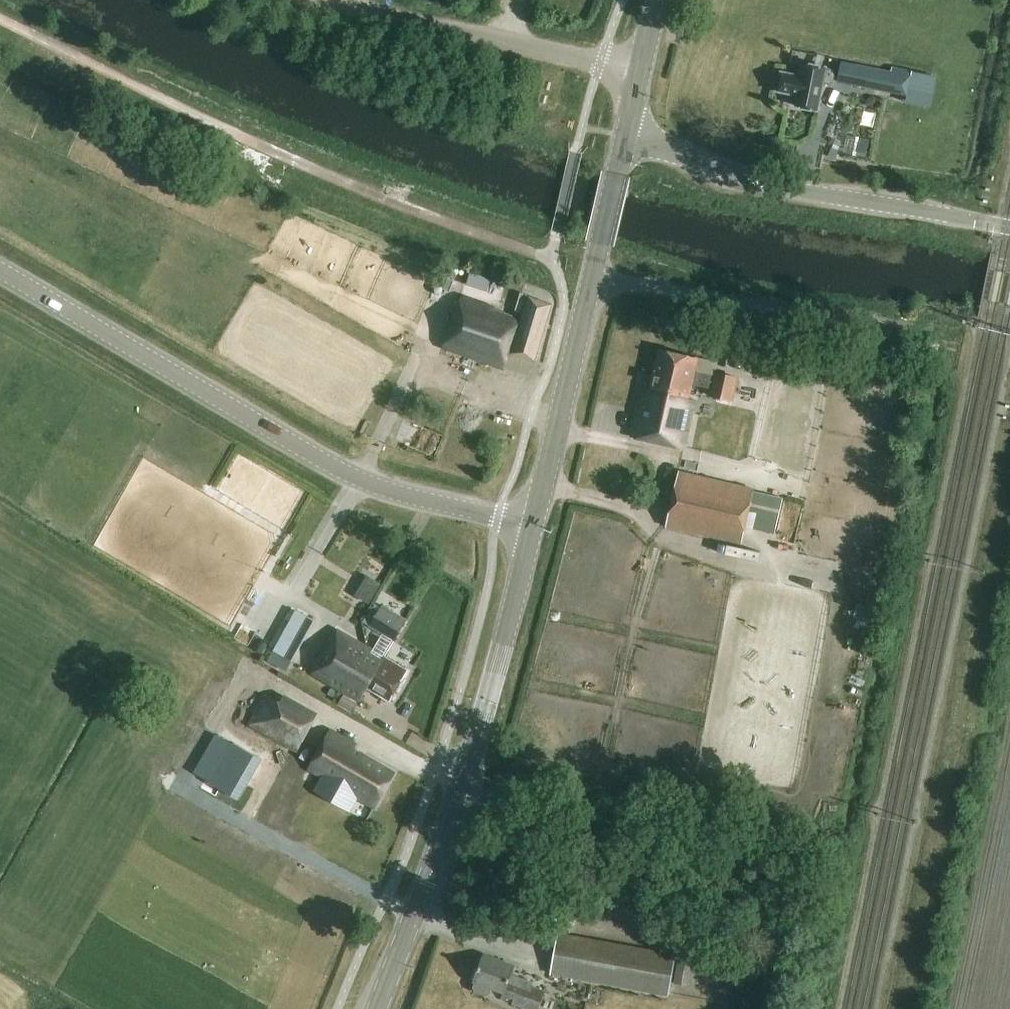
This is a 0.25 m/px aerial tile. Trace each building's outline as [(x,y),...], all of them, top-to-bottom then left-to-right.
[(833,83),(836,68),(801,61),(798,75),(782,71),(778,90),(799,94),(796,105),(817,109),(823,81),(833,83)] [(892,72),(842,63),(838,83),(909,96),(914,71),(893,67),(892,72)] [(404,312),(426,319),(433,293),(411,287),(404,312)] [(461,298),(443,348),(507,371),(512,355),(531,362),(550,306),(520,295),(515,310),(523,313),(521,319),(461,298)] [(693,377),(734,386),(736,376),(714,371),(714,373),(694,368),(697,356),(659,348),(654,369),(693,377)] [(760,359),(755,370),(767,375),(771,363),(760,359)] [(731,400),(734,386),(693,377),(654,369),(649,389),(643,387),(632,433),(683,445),(693,398),(688,397),(691,383),(710,388),(709,395),(731,400)] [(799,461),(803,434),(792,433),(788,459),(799,461)] [(678,468),(665,523),(742,540),(747,514),(752,491),(754,486),(678,468)] [(376,580),(363,600),(368,603),(381,583),(376,580)] [(394,642),(407,620),(383,605),(369,627),(394,642)] [(287,671),(315,620),(296,610),(268,661),(287,671)] [(344,691),(370,650),(339,631),(314,673),(344,691)] [(370,650),(344,691),(361,702),(368,689),(390,703),(408,673),(370,650)] [(280,702),(265,693),(247,726),(297,754),(319,714),(284,694),(280,702)] [(344,694),(338,704),(352,711),(357,702),(344,694)] [(309,770),(309,771),(322,779),(358,800),(369,806),(376,810),(396,776),(367,759),(370,754),(331,732),(309,770)] [(240,811),(263,770),(236,755),(214,796),(240,811)] [(619,892),(607,898),(612,908),(623,902),(619,892)] [(505,929),(505,938),(556,938),(556,929),(505,929)] [(558,932),(550,975),(669,996),(671,985),(681,988),(686,960),(676,957),(676,953),(558,932)] [(511,980),(516,968),(486,955),(475,981),(476,982),(474,988),(476,992),(485,995),(490,993),(492,989),(503,993),(500,998),(524,1008),(526,1008),(539,1008),(546,992),(530,985),(529,987),(511,980)]
